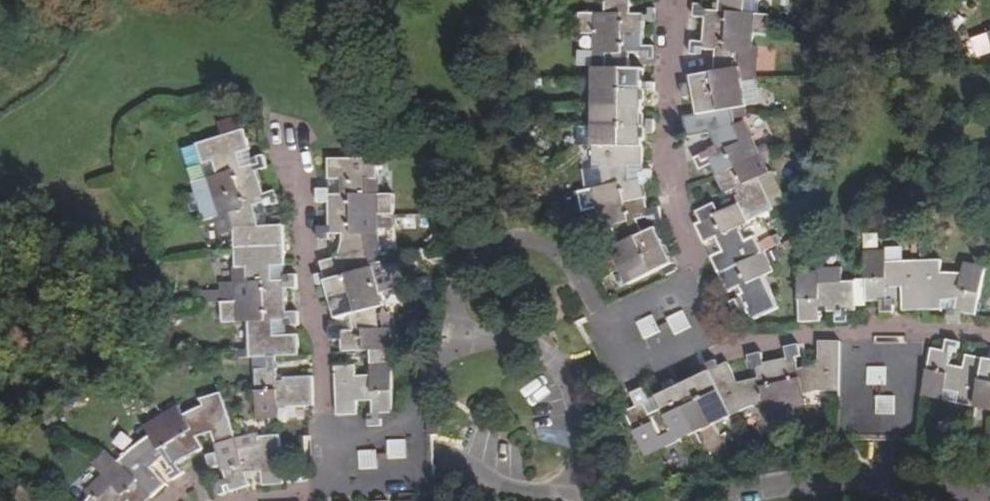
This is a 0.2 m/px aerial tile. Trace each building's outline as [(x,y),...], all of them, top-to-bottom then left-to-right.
[(656,10),(649,10),(644,14),(632,14),(632,0),(644,0),(605,0),(605,14),(580,14),(581,35),(595,36),(645,36),(645,22),(656,22),(656,10)] [(746,0),(719,0),(719,12),(707,11),(702,6),(695,6),(694,18),(705,19),(704,30),(754,35),(754,36),(769,37),(770,15),(744,13),(745,3),(746,0)] [(754,36),(754,35),(704,30),(703,44),(692,43),(692,56),(699,56),(699,50),(715,52),(714,73),(692,79),(696,97),(756,87),(756,56),(752,56),(754,36)] [(632,68),(632,54),(639,54),(640,58),(655,59),(655,45),(645,45),(645,36),(595,36),(595,54),(604,55),(605,68),(595,69),(595,86),(644,86),(644,69),(632,68)] [(644,106),(644,87),(595,86),(595,106),(644,106)] [(760,104),(756,87),(696,97),(699,116),(733,111),(747,108),(748,107),(760,104)] [(644,125),(644,106),(595,106),(594,125),(644,125)] [(754,140),(745,120),(736,124),(733,111),(699,116),(685,118),(689,139),(711,135),(716,144),(721,153),(710,158),(708,153),(695,159),(702,172),(711,167),(716,177),(762,156),(754,140)] [(644,146),(644,125),(594,125),(595,147),(644,146)] [(261,183),(257,172),(267,169),(263,157),(254,160),(254,162),(252,165),(243,168),(238,155),(250,150),(244,130),(198,144),(209,177),(193,183),(200,202),(261,183)] [(721,153),(716,144),(706,150),(708,153),(710,158),(721,153)] [(629,181),(630,167),(643,167),(644,146),(595,147),(594,166),(600,167),(605,186),(580,192),(583,212),(598,209),(647,198),(645,186),(654,185),(651,170),(644,171),(644,173),(640,175),(640,178),(629,181)] [(760,179),(771,174),(762,156),(716,177),(726,196),(736,190),(739,195),(736,197),(739,205),(749,223),(776,211),(760,179)] [(394,216),(393,195),(379,195),(377,160),(329,160),(330,180),(342,180),(341,195),(323,195),(323,190),(317,191),(317,204),(330,203),(330,216),(380,216),(394,216)] [(259,227),(255,205),(271,201),(273,207),(279,205),(275,191),(265,194),(261,183),(200,202),(206,221),(229,213),(234,228),(235,247),(283,245),(284,245),(283,226),(259,227)] [(646,233),(639,221),(643,220),(649,219),(650,223),(654,222),(655,225),(663,221),(661,208),(650,210),(647,199),(598,209),(602,228),(613,227),(619,247),(613,251),(622,268),(664,247),(655,229),(646,233)] [(748,240),(741,227),(749,223),(739,205),(721,214),(716,204),(698,213),(703,222),(696,226),(705,245),(716,240),(723,252),(712,259),(720,275),(765,254),(757,236),(748,240)] [(369,253),(368,244),(369,235),(380,235),(380,216),(330,216),(330,226),(317,228),(318,240),(330,240),(330,235),(342,235),(342,240),(341,246),(339,252),(338,256),(337,258),(335,259),(321,263),(327,281),(374,268),(369,253)] [(272,282),(272,266),(284,266),(283,245),(235,247),(237,303),(287,302),(286,289),(296,289),(294,276),(284,277),(284,279),(281,282),(272,282)] [(630,285),(672,264),(664,247),(622,268),(630,285)] [(922,310),(921,263),(888,264),(887,252),(866,252),(866,303),(880,303),(881,313),(895,312),(894,300),(889,300),(889,289),(903,288),(904,311),(922,310)] [(779,308),(765,278),(774,273),(765,254),(720,275),(729,294),(740,289),(743,294),(739,299),(732,303),(738,315),(747,311),(752,321),(779,308)] [(977,317),(986,268),(966,264),(963,274),(942,274),(941,262),(921,263),(922,310),(943,310),(943,303),(957,301),(955,316),(949,315),(947,323),(961,325),(964,314),(977,317)] [(332,300),(379,286),(374,268),(327,281),(332,300)] [(855,312),(854,284),(820,284),(820,273),(799,273),(800,324),(822,324),(821,310),(827,310),(828,313),(836,313),(836,324),(849,324),(849,312),(855,312)] [(378,308),(385,305),(379,286),(332,300),(338,320),(350,317),(355,330),(342,330),(342,325),(330,328),(331,341),(341,341),(342,352),(369,351),(393,351),(391,329),(381,329),(378,308)] [(300,355),(299,335),(276,336),(275,323),(286,322),(287,327),(299,327),(298,312),(287,312),(287,302),(237,303),(222,304),(224,324),(249,323),(251,348),(236,349),(237,359),(268,358),(268,370),(278,370),(277,357),(300,355)] [(684,310),(667,318),(676,335),(692,327),(684,310)] [(653,315),(637,323),(645,340),(661,332),(653,315)] [(977,408),(986,360),(968,356),(966,368),(951,365),(953,354),(959,354),(960,344),(947,341),(946,352),(932,349),(922,397),(944,401),(946,392),(960,395),(958,404),(977,408)] [(840,393),(841,344),(820,344),(820,364),(799,369),(796,357),(801,352),(799,346),(786,349),(788,359),(777,361),(787,410),(807,406),(805,396),(817,393),(840,393)] [(395,415),(393,351),(369,351),(371,353),(372,375),(358,375),(358,367),(336,367),(338,416),(359,416),(359,402),(373,402),(373,415),(367,415),(368,428),(383,427),(382,415),(395,415)] [(787,410),(777,361),(765,364),(762,354),(749,356),(750,362),(757,366),(760,379),(738,383),(728,363),(710,371),(732,417),(754,407),(765,405),(767,415),(787,410)] [(986,360),(977,408),(989,411),(989,361),(986,360)] [(886,369),(868,369),(868,385),(886,385),(886,369)] [(314,407),(312,377),(284,379),(284,382),(278,382),(278,370),(268,370),(256,370),(258,419),(280,418),(280,409),(314,407)] [(732,417),(710,371),(693,379),(713,426),(732,417)] [(713,426),(693,379),(675,388),(696,435),(713,426)] [(696,435),(675,388),(658,396),(664,409),(651,415),(646,404),(650,402),(644,390),(632,395),(638,407),(627,413),(647,457),(696,435)] [(235,438),(221,393),(201,400),(203,405),(184,415),(178,407),(161,417),(186,458),(203,448),(196,437),(212,433),(216,447),(235,438)] [(895,397),(877,397),(876,414),(894,414),(895,397)] [(186,458),(161,417),(144,427),(150,435),(138,444),(129,451),(119,462),(153,493),(154,494),(164,485),(153,468),(164,459),(170,468),(167,471),(170,475),(167,477),(168,478),(170,477),(174,481),(184,475),(177,464),(186,458)] [(284,485),(281,437),(260,437),(260,443),(239,449),(235,438),(216,447),(218,452),(207,456),(211,468),(222,465),(227,480),(216,483),(220,495),(251,485),(247,474),(263,472),(264,486),(284,485)] [(388,440),(389,459),(407,458),(406,439),(388,440)] [(359,451),(360,469),(377,468),(377,451),(359,451)] [(153,493),(119,462),(104,476),(91,496),(88,500),(145,500),(153,493)]
